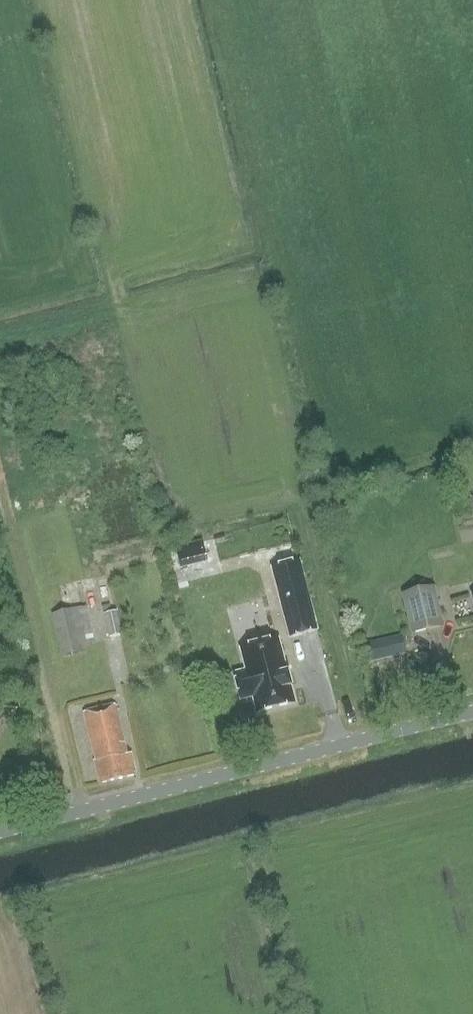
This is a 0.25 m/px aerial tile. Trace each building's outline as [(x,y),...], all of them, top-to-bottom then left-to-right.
[(208,563),(203,542),(176,548),(181,570),(208,563)] [(300,561),(272,569),(290,638),(318,631),(300,561)] [(52,614),(62,656),(83,651),(73,609),(82,607),(76,585),(59,589),(65,611),(52,614)] [(403,593),(412,633),(444,626),(435,586),(403,593)] [(118,612),(105,614),(110,638),(123,635),(118,612)] [(403,635),(368,643),(373,663),(407,654),(403,635)] [(294,703),(278,641),(242,650),(248,672),(236,675),(242,700),(254,697),(258,713),(294,703)] [(101,781),(136,773),(132,753),(127,754),(116,704),(85,712),(97,761),(96,761),(101,781)]
